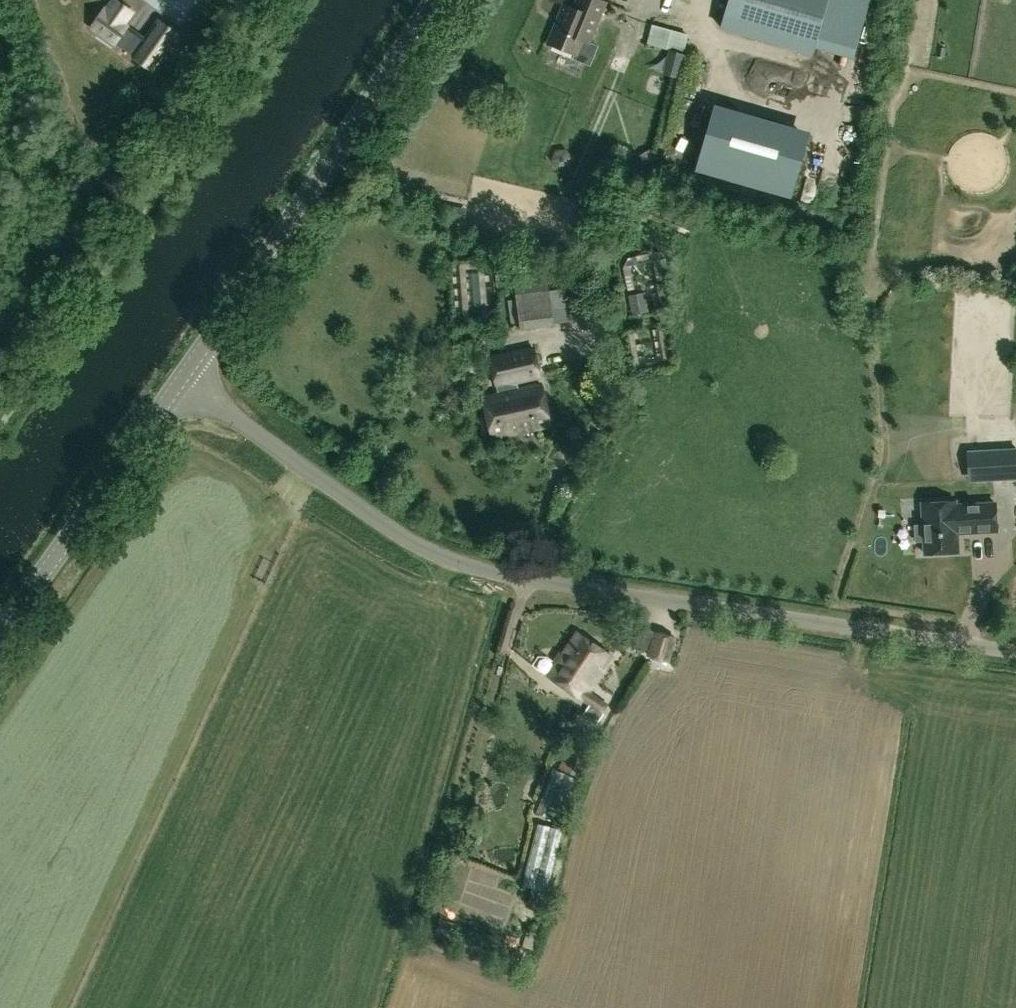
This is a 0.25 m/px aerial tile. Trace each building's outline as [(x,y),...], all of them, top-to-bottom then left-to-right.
[(582,40),(589,43),(600,17),(606,2),(601,0),(577,0),(573,8),(563,4),(547,43),(576,54),(582,40)] [(719,27),(812,54),(814,46),(854,57),(870,0),(727,0),(719,27)] [(127,26),(104,9),(92,26),(115,43),(127,26)] [(159,20),(133,56),(152,69),(178,34),(159,20)] [(688,34),(652,24),(646,43),(683,53),(688,34)] [(696,169),(790,197),(807,139),(712,112),(696,169)] [(655,160),(650,152),(640,158),(645,166),(655,160)] [(512,274),(520,326),(554,322),(546,269),(512,274)] [(628,296),(632,316),(649,313),(645,293),(628,296)] [(484,396),(493,438),(550,426),(541,384),(518,388),(517,383),(542,377),(534,345),(487,357),(495,388),(497,388),(498,393),(484,396)] [(979,450),(980,479),(1015,478),(1015,448),(979,450)] [(955,501),(922,502),(923,524),(914,524),(915,541),(924,541),(925,553),(958,552),(957,533),(997,531),(995,503),(955,505),(955,501)] [(649,651),(665,656),(672,635),(655,631),(649,651)] [(565,686),(595,643),(578,632),(548,675),(565,686)] [(612,655),(595,643),(565,686),(581,697),(580,698),(589,704),(583,713),(596,723),(609,703),(589,690),(612,655)] [(574,731),(558,768),(581,777),(596,740),(574,731)] [(560,821),(578,777),(554,767),(536,812),(560,821)] [(545,904),(563,829),(538,823),(522,886),(532,888),(529,900),(545,904)] [(523,947),(535,951),(540,937),(528,933),(523,947)]
